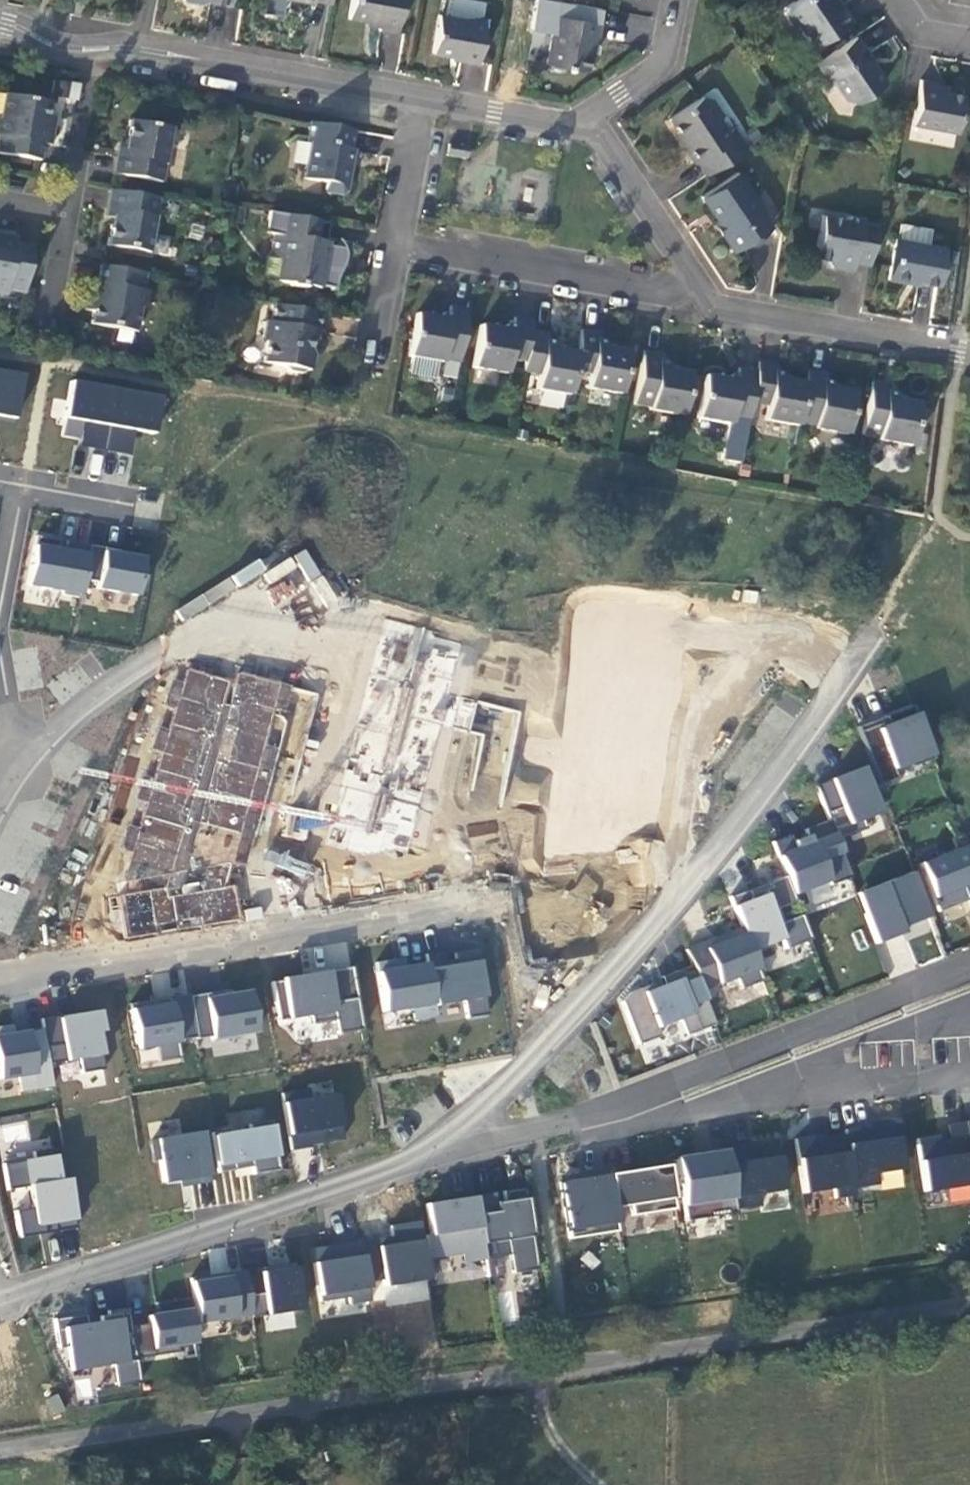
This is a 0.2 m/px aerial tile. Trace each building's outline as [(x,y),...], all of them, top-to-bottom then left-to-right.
[(374,22),(379,29),(395,32),(401,0),(350,0),(347,17),(374,22)] [(512,0),(508,0),(504,18),(517,20),(520,2),(512,0)] [(850,20),(839,4),(835,6),(831,0),(794,0),(784,6),(783,12),(792,25),(797,26),(811,47),(850,20)] [(599,23),(546,14),(542,31),(551,33),(546,63),(586,71),(592,40),(596,41),(599,23)] [(476,62),(483,22),(437,15),(431,52),(459,57),(459,59),(476,62)] [(831,78),(846,100),(854,102),(883,83),(864,55),(866,53),(854,36),(815,62),(825,77),(831,78)] [(962,95),(947,91),(937,90),(938,85),(938,83),(920,79),(912,124),(956,133),(962,95)] [(53,81),(51,93),(67,96),(68,84),(53,81)] [(39,161),(42,144),(50,145),(53,125),(50,125),(52,116),(46,115),(48,102),(4,94),(0,113),(0,154),(39,161)] [(720,116),(708,97),(701,96),(668,118),(685,145),(683,146),(693,162),(696,160),(705,175),(746,148),(733,128),(725,133),(715,118),(720,116)] [(118,147),(113,174),(161,182),(171,128),(129,121),(124,148),(118,147)] [(346,166),(353,130),(308,123),(305,142),(310,144),(304,179),(325,183),(324,191),(340,194),(344,191),(348,167),(346,166)] [(457,158),(466,159),(469,149),(450,146),(448,156),(457,158)] [(759,206),(736,172),(700,196),(724,231),(721,233),(732,251),(768,227),(758,213),(759,206)] [(159,199),(110,190),(106,217),(111,218),(106,246),(149,253),(159,199)] [(319,286),(334,289),(334,287),(334,286),(335,284),(335,283),(335,282),(336,281),(336,279),(337,278),(337,277),(338,275),(338,274),(339,272),(339,271),(340,270),(341,269),(341,268),(342,266),(343,265),(343,264),(344,263),(344,262),(344,261),(345,260),(345,258),(345,257),(345,256),(344,255),(345,253),(344,253),(344,251),(344,250),(343,249),(343,248),(342,247),(343,241),(327,238),(330,223),(268,212),(264,233),(274,235),(269,257),(280,258),(276,281),(290,283),(290,286),(304,288),(305,286),(318,289),(319,286)] [(861,218),(849,215),(844,218),(821,214),(814,256),(826,258),(831,267),(852,270),(854,260),(869,263),(876,224),(861,222),(861,218)] [(898,239),(928,244),(930,229),(901,224),(898,239)] [(32,248),(14,245),(15,237),(0,235),(0,294),(5,295),(6,290),(23,293),(32,248)] [(944,247),(928,244),(898,239),(895,238),(888,279),(909,283),(909,280),(937,286),(944,247)] [(145,274),(100,266),(97,283),(89,281),(86,301),(89,302),(87,311),(93,312),(91,325),(136,333),(140,308),(144,309),(147,292),(142,291),(145,274)] [(315,341),(320,312),(274,304),(270,322),(265,321),(263,336),(267,342),(263,362),(283,366),(287,372),(300,374),(305,370),(308,371),(311,354),(308,349),(309,340),(315,341)] [(442,360),(458,363),(467,309),(450,306),(448,314),(443,313),(437,317),(416,313),(408,356),(441,362),(442,360)] [(506,371),(522,374),(523,369),(530,331),(531,321),(514,317),(512,325),(507,324),(501,328),(480,325),(472,367),(505,373),(506,371)] [(628,351),(607,348),(603,341),(597,340),(599,333),(581,329),(576,352),(574,368),(590,371),(587,388),(620,394),(628,351)] [(576,352),(556,348),(552,342),(546,341),(547,334),(530,331),(523,369),(539,372),(536,389),(569,395),(574,368),(576,352)] [(689,373),(669,369),(665,363),(659,362),(660,355),(643,351),(633,404),(649,407),(649,410),(682,416),(689,373)] [(805,383),(784,379),(779,373),(774,372),(776,364),(758,362),(756,372),(751,400),(767,403),(764,420),(797,426),(797,423),(805,383)] [(730,421),(747,424),(751,400),(756,372),(738,368),(737,375),(731,375),(725,379),(704,375),(697,418),(730,423),(730,421)] [(854,392),(833,388),(829,382),(823,381),(825,373),(807,370),(805,383),(797,423),(814,426),(813,428),(846,435),(854,392)] [(21,375),(0,371),(0,417),(14,419),(21,375)] [(103,451),(115,389),(70,381),(64,418),(83,422),(91,423),(86,448),(103,451)] [(918,404),(897,400),(893,393),(887,392),(889,385),(871,382),(861,435),(878,437),(877,440),(910,446),(918,404)] [(152,434),(159,397),(115,389),(103,451),(121,454),(125,429),(132,430),(152,434)] [(86,448),(91,423),(83,422),(78,447),(86,448)] [(128,456),(132,430),(125,429),(121,454),(128,456)] [(81,580),(88,546),(65,541),(63,551),(57,550),(59,540),(35,536),(26,585),(61,592),(60,595),(78,598),(81,580)] [(118,551),(88,546),(81,580),(96,583),(95,589),(136,596),(142,559),(117,554),(118,551)] [(643,635),(646,612),(592,605),(556,876),(515,883),(529,965),(590,955),(605,895),(646,888),(679,640),(643,635)] [(421,844),(473,647),(432,636),(433,631),(376,616),(322,824),(347,831),(343,843),(346,860),(324,864),(331,904),(368,898),(368,895),(371,895),(371,898),(403,892),(396,852),(389,853),(386,835),(421,844)] [(125,939),(227,922),(222,890),(228,865),(230,866),(278,683),(235,672),(232,684),(184,671),(121,882),(167,874),(162,889),(106,898),(113,941),(122,940),(121,937),(124,936),(125,939)] [(932,759),(912,705),(856,727),(878,785),(896,778),(892,769),(908,763),(910,767),(932,759)] [(861,767),(814,786),(828,821),(835,841),(865,829),(861,819),(878,812),(861,767)] [(495,819),(467,825),(471,844),(499,838),(495,819)] [(835,841),(828,821),(804,830),(806,836),(793,841),(790,835),(772,842),(784,875),(792,895),(826,881),(828,886),(849,877),(835,841)] [(273,844),(267,861),(307,875),(311,863),(286,854),(288,849),(273,844)] [(966,845),(919,863),(938,912),(967,900),(969,907),(969,857),(966,845)] [(858,889),(873,939),(933,920),(918,871),(858,889)] [(792,895),(784,875),(728,897),(740,928),(749,950),(780,939),(784,949),(809,940),(799,914),(782,921),(778,909),(795,903),(792,895)] [(749,950),(740,928),(685,950),(691,965),(692,970),(701,993),(736,980),(739,989),(761,981),(749,950)] [(346,949),(329,950),(331,968),(348,966),(346,949)] [(440,952),(424,954),(426,964),(433,1007),(462,1002),(465,1019),(486,1015),(475,949),(453,953),(455,964),(443,966),(440,952)] [(433,1007),(426,964),(404,968),(403,958),(375,963),(383,1012),(411,1007),(413,1021),(435,1017),(433,1007)] [(692,970),(691,965),(660,977),(664,986),(678,980),(676,976),(692,970)] [(361,1030),(350,967),(280,979),(281,981),(271,982),(278,1021),(309,1016),(310,1024),(334,1020),(336,1034),(361,1030)] [(685,1036),(714,1025),(701,993),(692,970),(676,976),(678,980),(664,986),(655,989),(653,985),(629,994),(621,1002),(638,1045),(660,1036),(656,1028),(679,1019),(685,1036)] [(223,991),(188,997),(195,1038),(195,1040),(210,1037),(211,1042),(236,1038),(235,1035),(255,1032),(248,992),(223,996),(223,991)] [(188,997),(188,994),(129,1004),(136,1050),(155,1047),(158,1063),(179,1059),(176,1041),(195,1038),(188,997)] [(59,1019),(59,1016),(40,1019),(42,1030),(47,1064),(78,1059),(80,1073),(103,1069),(97,1032),(102,1032),(99,1012),(74,1016),(59,1019)] [(42,1030),(13,1034),(11,1025),(0,1027),(0,1079),(17,1076),(19,1092),(51,1087),(47,1064),(42,1030)] [(309,1099),(308,1089),(280,1093),(290,1151),(310,1147),(309,1140),(318,1139),(319,1143),(342,1139),(334,1095),(309,1099)] [(964,1122),(947,1125),(949,1139),(938,1141),(937,1136),(916,1139),(924,1192),(969,1185),(969,1162),(964,1122)] [(278,1170),(270,1123),(249,1126),(249,1131),(229,1134),(228,1132),(211,1135),(218,1173),(251,1167),(253,1175),(278,1170)] [(860,1129),(844,1131),(853,1190),(878,1186),(876,1174),(901,1171),(894,1126),(871,1129),(871,1134),(862,1136),(860,1129)] [(190,1184),(209,1181),(200,1132),(151,1141),(154,1160),(159,1160),(163,1182),(178,1180),(189,1178),(190,1184)] [(792,1188),(785,1141),(725,1150),(735,1209),(764,1204),(762,1193),(792,1188)] [(55,1232),(75,1229),(68,1184),(58,1186),(57,1181),(52,1149),(32,1152),(33,1159),(2,1164),(7,1191),(27,1187),(31,1209),(14,1212),(19,1238),(44,1234),(42,1224),(53,1223),(55,1232)] [(735,1209),(725,1150),(676,1157),(686,1220),(735,1213),(735,1209)] [(674,1209),(667,1166),(608,1175),(613,1208),(629,1206),(631,1216),(674,1209)] [(613,1208),(608,1175),(559,1182),(566,1231),(567,1231),(568,1239),(617,1232),(613,1208)] [(190,1184),(189,1178),(178,1180),(180,1186),(190,1184)] [(485,1260),(475,1196),(425,1204),(430,1234),(425,1235),(428,1258),(461,1253),(462,1263),(485,1260)] [(427,1280),(418,1221),(389,1226),(391,1237),(360,1242),(367,1283),(382,1280),(383,1287),(427,1280)] [(55,1232),(53,1223),(42,1224),(44,1234),(55,1232)] [(367,1283),(360,1242),(341,1245),(342,1249),(329,1251),(329,1247),(311,1249),(319,1302),(347,1297),(349,1304),(370,1301),(367,1283)] [(279,1265),(244,1270),(251,1317),(301,1310),(294,1267),(279,1269),(279,1265)] [(504,1322),(518,1320),(514,1292),(501,1293),(504,1322)] [(194,1343),(188,1299),(154,1304),(156,1315),(147,1316),(148,1324),(130,1327),(135,1359),(176,1353),(175,1346),(194,1343)] [(431,1303),(395,1306),(398,1348),(434,1346),(431,1303)] [(130,1327),(127,1308),(107,1311),(107,1315),(97,1317),(98,1323),(87,1325),(86,1314),(53,1319),(58,1348),(64,1347),(68,1371),(92,1367),(92,1368),(112,1365),(115,1387),(139,1383),(135,1359),(130,1327)] [(78,1400),(93,1396),(88,1377),(73,1380),(78,1400)] [(64,1411),(55,1394),(44,1399),(54,1417),(64,1411)]
